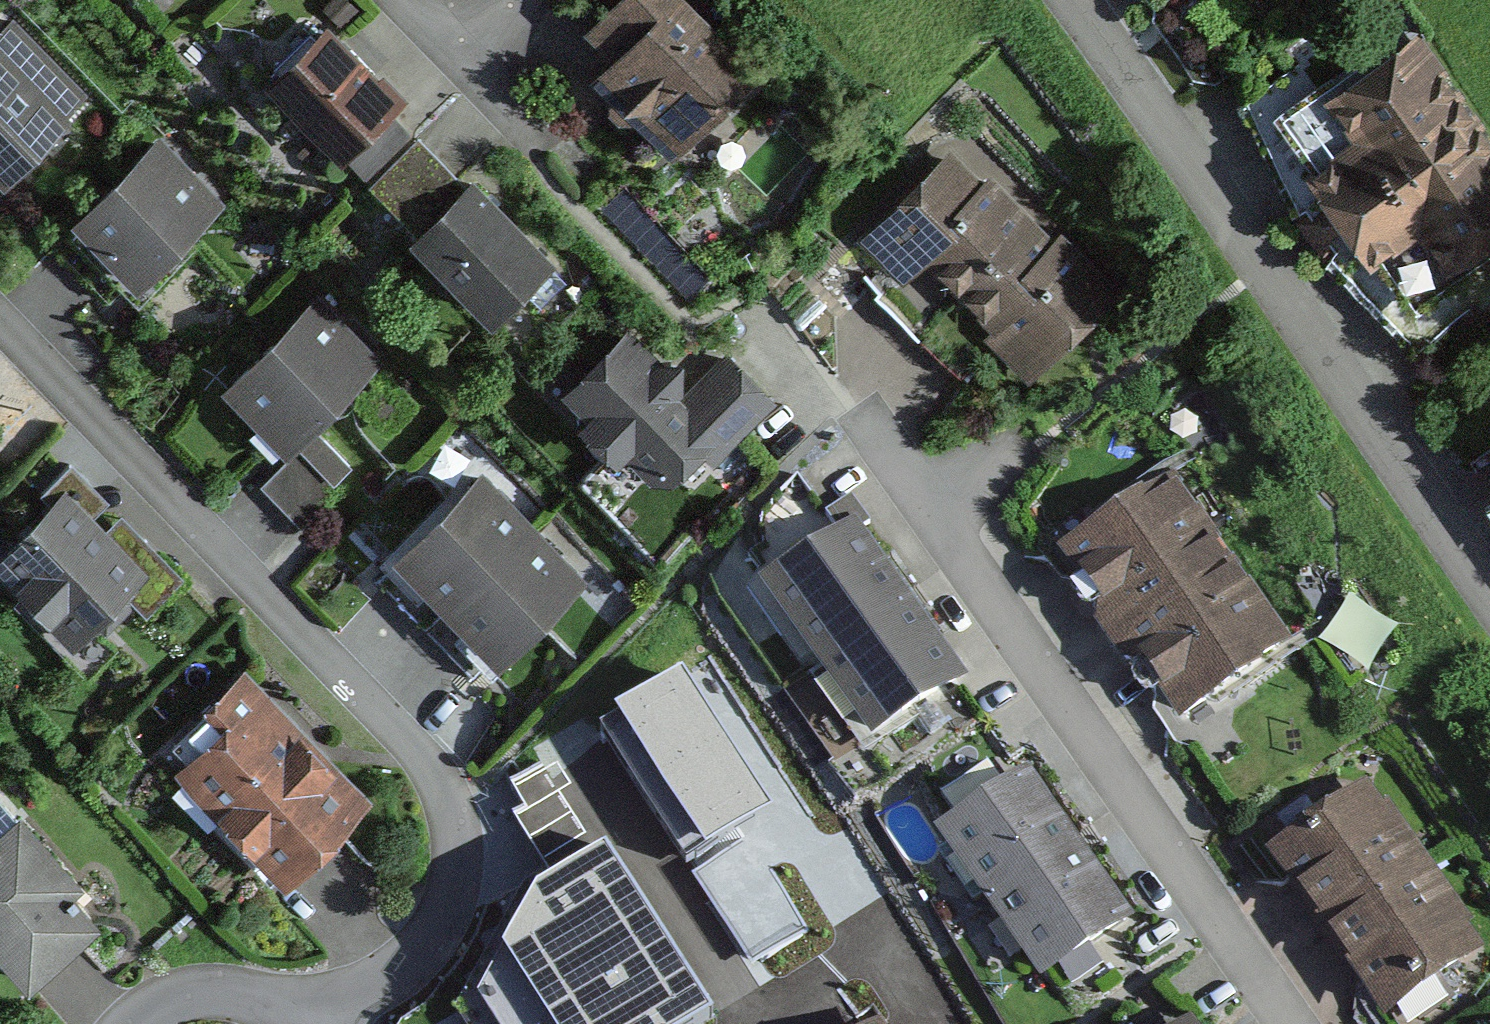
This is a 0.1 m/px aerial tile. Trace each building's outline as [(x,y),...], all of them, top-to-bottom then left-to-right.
[(694,0),(628,0),(598,32),(630,62),(606,86),(691,166),(776,77),(694,0)] [(349,35),(296,85),(370,162),(423,112),(349,35)] [(9,42),(0,52),(0,172),(23,192),(92,118),(9,42)] [(1416,47),(1344,105),(1374,142),(1325,181),(1390,262),(1436,226),(1473,272),(1489,258),(1489,139),(1416,47)] [(236,229),(165,161),(92,237),(162,305),(236,229)] [(1023,228),(951,166),(879,251),(921,286),(943,259),(971,285),(1023,228)] [(492,183),(440,236),(526,322),(579,269),(492,183)] [(1091,289),(1023,228),(971,285),(1003,314),(982,338),(1018,370),(1091,289)] [(319,304),(233,396),(307,465),(393,373),(319,304)] [(642,336),(589,393),(698,495),(782,405),(734,360),(704,393),(642,336)] [(490,476),(416,555),(473,608),(547,530),(490,476)] [(1181,482),(1078,558),(1136,638),(1240,564),(1181,482)] [(121,534),(78,493),(11,564),(98,647),(132,611),(153,630),(201,580),(136,518),(121,534)] [(873,525),(788,587),(847,668),(937,609),(873,525)] [(547,530),(473,608),(530,662),(604,583),(547,530)] [(1287,630),(1240,564),(1136,638),(1184,704),(1244,661),(1287,630)] [(1354,600),(1325,647),(1373,676),(1401,628),(1354,600)] [(937,609),(847,668),(897,736),(985,680),(937,609)] [(394,795),(261,672),(230,706),(243,718),(191,774),(311,885),(394,795)] [(515,992),(587,1023),(662,1023),(734,860),(809,893),(843,817),(687,748),(667,792),(614,768),(515,992)] [(1040,775),(958,838),(1008,907),(1093,848),(1040,775)] [(1372,790),(1281,859),(1336,932),(1428,860),(1372,790)] [(18,824),(0,810),(0,848),(18,824)] [(32,827),(0,858),(0,937),(48,987),(120,917),(32,827)] [(1142,926),(1093,848),(1008,907),(1056,978),(1142,926)] [(1336,932),(1402,1015),(1489,945),(1489,939),(1428,860),(1336,932)]
